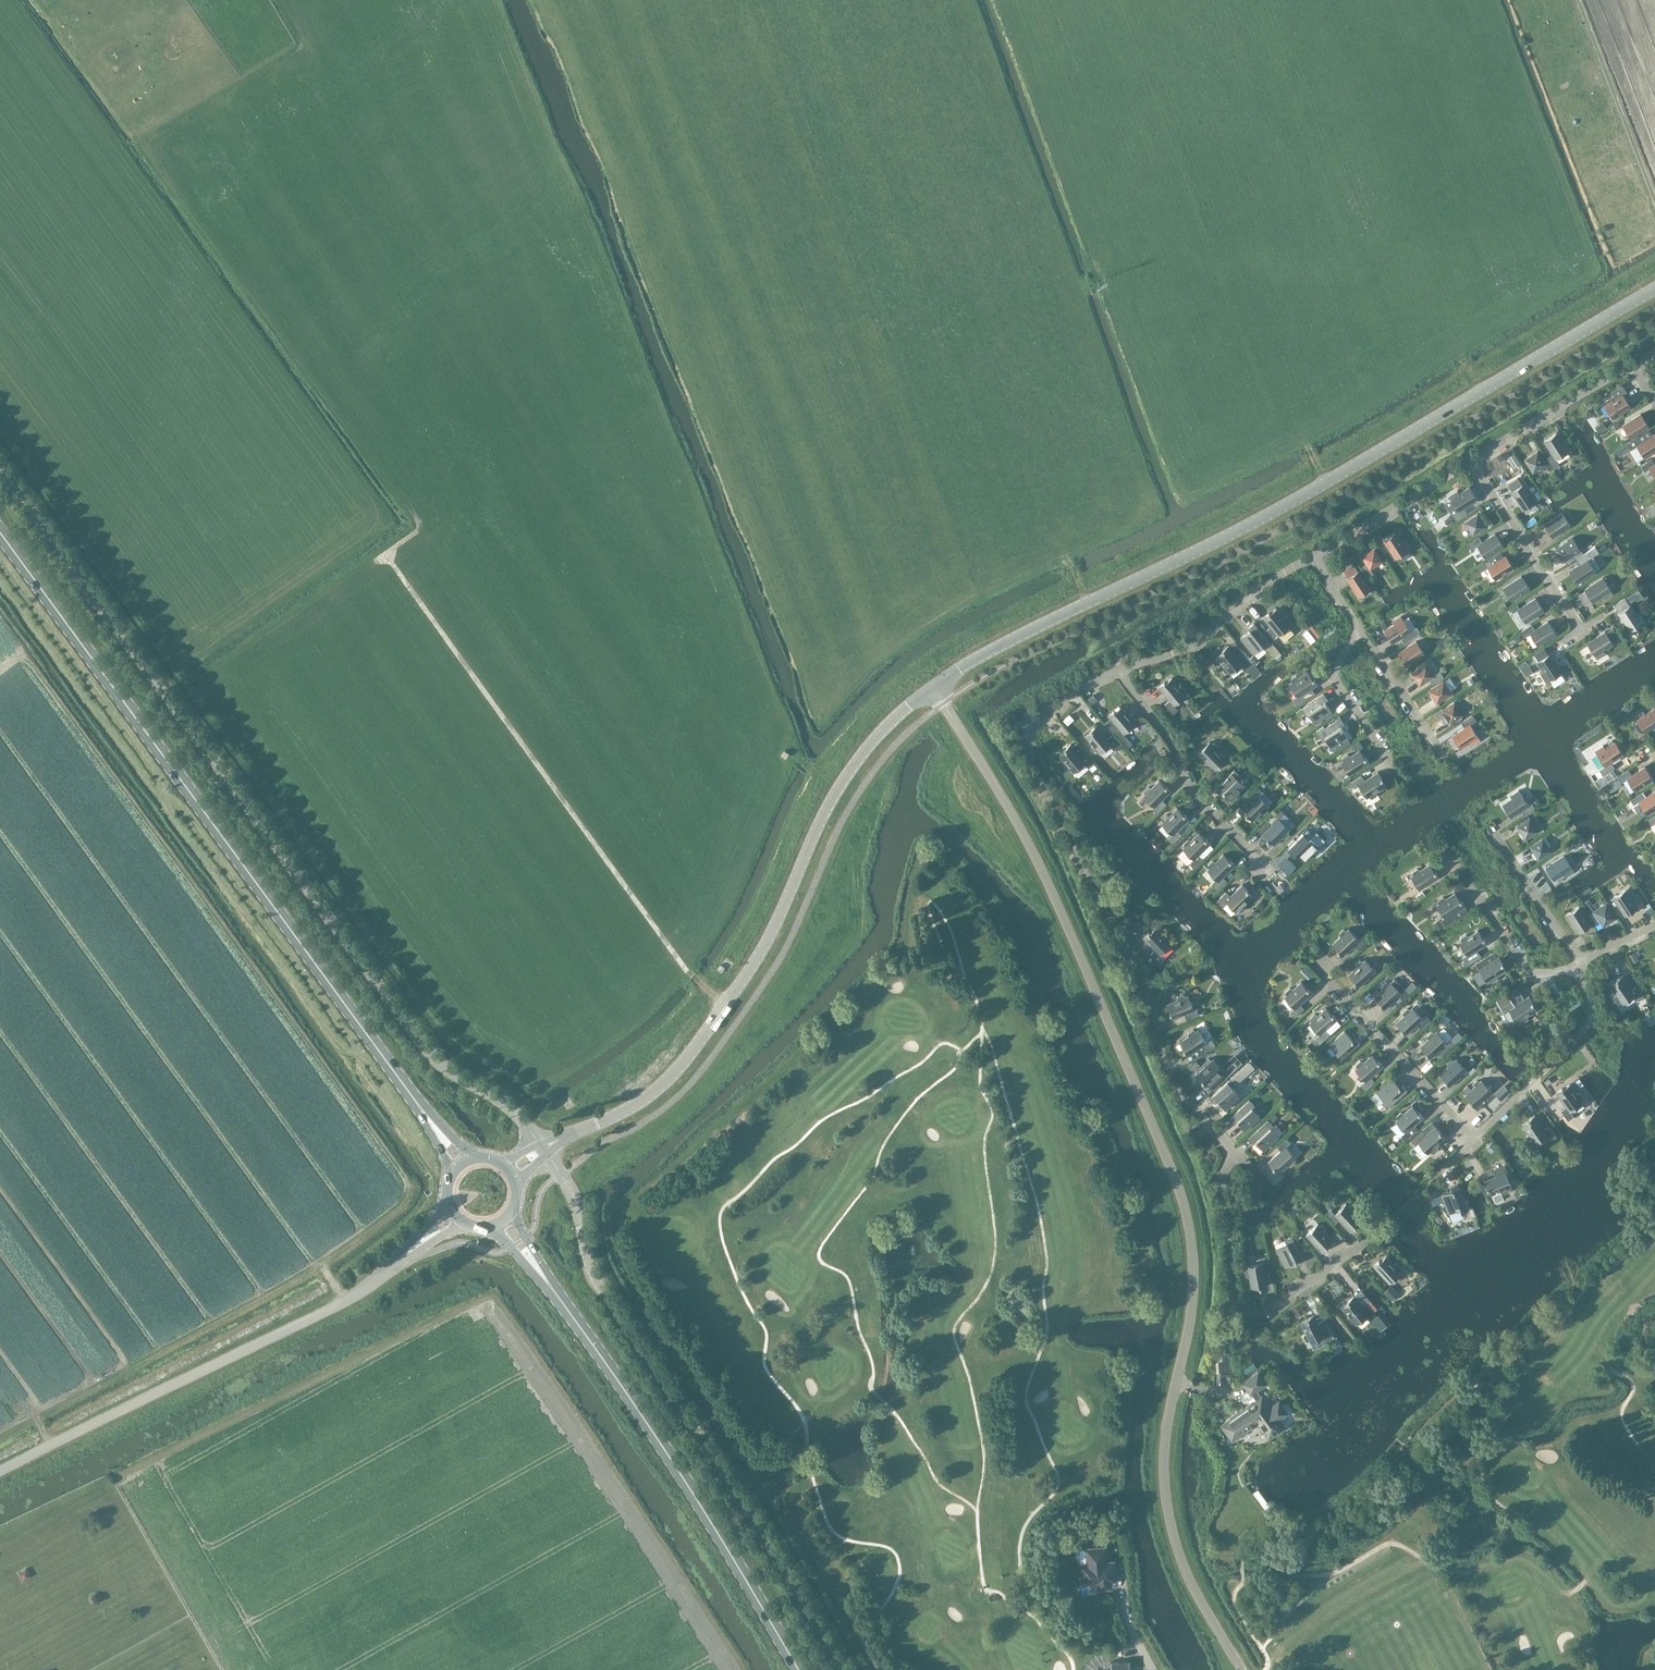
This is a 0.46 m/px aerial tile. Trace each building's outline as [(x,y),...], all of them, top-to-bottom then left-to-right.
[(1613,401),(1611,398),(1603,403),(1612,419),(1631,407),(1623,394),(1613,401)] [(1641,414),(1622,426),(1630,439),(1649,427),(1641,414)] [(1557,433),(1544,441),(1552,454),(1546,458),(1554,469),(1560,465),(1556,459),(1571,450),(1566,441),(1563,443),(1557,433)] [(1627,444),(1630,450),(1636,446),(1644,458),(1654,451),(1654,434),(1654,433),(1642,442),(1638,436),(1627,444)] [(1621,448),(1625,453),(1630,450),(1627,444),(1621,448)] [(1538,452),(1525,460),(1533,473),(1546,464),(1538,452)] [(1518,478),(1508,484),(1512,491),(1511,492),(1522,510),(1538,500),(1533,492),(1530,494),(1523,484),(1522,485),(1518,478)] [(1451,499),(1445,503),(1456,521),(1468,514),(1464,508),(1477,500),(1469,487),(1459,493),(1457,491),(1449,496),(1451,499)] [(1571,526),(1562,513),(1544,525),(1552,538),(1571,526)] [(1477,514),(1465,522),(1473,535),(1486,527),(1477,514)] [(1396,532),(1383,541),(1395,559),(1411,549),(1405,540),(1403,542),(1396,532)] [(1479,536),(1467,544),(1471,550),(1477,546),(1485,558),(1503,546),(1495,534),(1482,542),(1479,536)] [(1563,562),(1576,554),(1568,541),(1555,549),(1563,562)] [(1374,549),(1362,557),(1366,564),(1361,568),(1368,579),(1374,575),(1371,569),(1383,561),(1374,549)] [(1576,559),(1580,564),(1569,571),(1577,584),(1596,572),(1588,560),(1592,557),(1588,551),(1576,559)] [(1492,558),(1484,563),(1495,580),(1514,568),(1506,556),(1495,562),(1492,558)] [(1359,570),(1358,571),(1354,565),(1344,571),(1348,578),(1347,579),(1358,597),(1371,589),(1359,570)] [(1522,576),(1503,588),(1511,601),(1530,589),(1522,576)] [(1585,591),(1579,595),(1585,605),(1592,601),(1593,602),(1602,596),(1604,599),(1613,593),(1603,578),(1584,590),(1585,591)] [(1546,579),(1536,585),(1544,599),(1554,593),(1546,579)] [(1536,598),(1517,610),(1526,623),(1544,611),(1536,598)] [(1645,621),(1640,612),(1637,614),(1631,605),(1630,605),(1625,599),(1615,605),(1619,612),(1618,613),(1630,631),(1645,621)] [(1263,618),(1278,637),(1291,626),(1289,624),(1290,623),(1290,621),(1287,617),(1285,616),(1284,617),(1277,609),(1270,614),(1269,613),(1263,618)] [(1394,624),(1384,631),(1393,643),(1401,638),(1404,644),(1421,633),(1417,627),(1411,631),(1401,616),(1392,622),(1394,624)] [(1532,624),(1520,632),(1524,638),(1530,634),(1538,646),(1556,634),(1548,621),(1535,630),(1532,624)] [(1249,631),(1240,638),(1254,655),(1263,647),(1265,650),(1272,644),(1254,623),(1248,628),(1249,631)] [(1587,643),(1597,659),(1606,653),(1604,650),(1614,644),(1613,643),(1619,638),(1613,628),(1606,633),(1605,631),(1587,643)] [(1416,641),(1398,653),(1406,666),(1425,654),(1416,641)] [(1237,655),(1228,645),(1222,650),(1223,651),(1216,657),(1224,666),(1222,667),(1222,669),(1226,673),(1227,673),(1228,672),(1231,674),(1242,665),(1244,667),(1250,662),(1241,652),(1237,655)] [(1543,672),(1540,674),(1546,682),(1562,672),(1550,654),(1548,655),(1544,648),(1534,655),(1538,661),(1537,662),(1543,672)] [(1519,665),(1526,675),(1532,671),(1526,661),(1519,665)] [(1426,663),(1411,673),(1420,686),(1429,680),(1433,685),(1444,678),(1440,672),(1434,675),(1426,663)] [(1296,706),(1307,699),(1304,693),(1318,684),(1313,678),(1312,678),(1308,671),(1298,677),(1298,676),(1295,676),(1291,679),(1290,681),(1291,682),(1289,684),(1297,696),(1292,699),(1296,706)] [(1164,682),(1158,688),(1169,701),(1164,704),(1173,714),(1178,710),(1174,705),(1186,695),(1184,693),(1185,692),(1186,690),(1182,686),(1180,686),(1179,687),(1172,678),(1165,683),(1164,682)] [(1452,693),(1444,681),(1429,690),(1437,703),(1452,693)] [(1324,693),(1301,708),(1306,715),(1308,714),(1315,724),(1333,712),(1326,702),(1329,700),(1324,693)] [(1463,715),(1454,702),(1441,710),(1450,723),(1463,715)] [(1129,715),(1121,706),(1115,712),(1114,711),(1107,716),(1123,734),(1136,724),(1134,722),(1135,721),(1135,719),(1132,715),(1129,714),(1129,715)] [(1635,717),(1645,733),(1654,726),(1654,708),(1645,714),(1644,712),(1635,717)] [(1465,728),(1452,736),(1460,749),(1470,743),(1472,745),(1480,740),(1470,725),(1476,721),(1473,715),(1461,722),(1465,728)] [(1340,718),(1317,733),(1322,740),(1324,738),(1331,748),(1349,736),(1342,726),(1345,725),(1340,718)] [(1112,734),(1108,738),(1097,725),(1091,730),(1092,731),(1085,737),(1092,745),(1091,746),(1091,749),(1094,753),(1097,753),(1098,752),(1100,754),(1111,744),(1117,751),(1122,746),(1112,734)] [(1447,733),(1442,736),(1447,746),(1452,743),(1447,733)] [(1604,766),(1599,770),(1603,776),(1614,768),(1611,763),(1623,755),(1615,742),(1605,748),(1603,745),(1595,751),(1604,766)] [(1212,744),(1210,743),(1198,754),(1214,771),(1208,777),(1213,783),(1222,773),(1218,769),(1221,766),(1219,764),(1225,758),(1218,751),(1218,750),(1218,748),(1214,743),(1212,744)] [(1082,757),(1070,744),(1064,749),(1065,751),(1059,756),(1066,765),(1065,766),(1065,768),(1068,772),(1071,772),(1071,771),(1073,774),(1085,764),(1089,768),(1094,763),(1086,753),(1082,757)] [(1340,762),(1350,776),(1369,763),(1366,758),(1365,758),(1359,750),(1350,756),(1349,755),(1347,755),(1343,757),(1342,760),(1343,761),(1340,762)] [(1628,769),(1617,777),(1621,783),(1627,779),(1635,791),(1653,780),(1645,767),(1632,775),(1628,769)] [(1168,770),(1163,775),(1168,780),(1173,775),(1168,770)] [(1234,770),(1215,789),(1221,795),(1222,793),(1231,801),(1247,786),(1238,778),(1240,776),(1234,770)] [(1362,775),(1351,782),(1355,788),(1359,786),(1367,798),(1370,797),(1370,798),(1372,798),(1376,796),(1377,794),(1376,793),(1385,786),(1382,781),(1384,780),(1378,772),(1365,780),(1362,775)] [(1157,813),(1166,804),(1162,800),(1171,791),(1165,786),(1159,780),(1151,788),(1150,787),(1148,787),(1144,791),(1144,793),(1145,794),(1142,796),(1153,807),(1152,808),(1157,813)] [(1247,795),(1251,800),(1240,811),(1247,817),(1248,817),(1253,822),(1261,814),(1262,815),(1264,815),(1268,811),(1268,809),(1267,808),(1269,806),(1258,795),(1261,791),(1256,786),(1247,795)] [(1512,799),(1502,805),(1510,818),(1521,811),(1524,816),(1536,809),(1532,803),(1528,805),(1519,790),(1510,796),(1512,799)] [(1639,802),(1647,814),(1654,809),(1654,791),(1639,802)] [(1178,830),(1189,818),(1184,813),(1184,814),(1177,807),(1169,816),(1168,815),(1166,815),(1162,818),(1162,821),(1163,822),(1161,824),(1172,835),(1167,839),(1172,844),(1182,835),(1178,830)] [(1290,830),(1279,819),(1284,814),(1279,809),(1268,820),(1272,824),(1261,835),(1267,840),(1267,839),(1274,846),(1282,838),(1283,839),(1285,839),(1289,835),(1289,833),(1288,832),(1290,830)] [(1494,814),(1483,821),(1490,832),(1501,825),(1494,814)] [(1530,818),(1517,827),(1525,839),(1538,831),(1530,818)] [(1307,830),(1288,849),(1294,855),(1296,853),(1304,861),(1319,846),(1311,838),(1313,836),(1307,830)] [(1199,855),(1211,844),(1205,838),(1205,839),(1198,832),(1190,840),(1187,840),(1184,843),(1183,846),(1184,847),(1182,849),(1193,859),(1189,864),(1194,869),(1203,859),(1199,855)] [(1543,838),(1530,847),(1538,859),(1551,851),(1543,838)] [(1223,878),(1235,865),(1230,860),(1229,860),(1222,854),(1215,862),(1214,861),(1212,861),(1208,865),(1208,867),(1209,868),(1207,870),(1217,881),(1213,886),(1218,891),(1227,881),(1223,878)] [(1564,856),(1546,867),(1554,880),(1564,874),(1565,877),(1574,871),(1564,856)] [(1290,861),(1289,860),(1282,868),(1288,874),(1296,867),(1290,861)] [(1429,865),(1420,870),(1419,869),(1417,869),(1412,871),(1412,874),(1412,875),(1410,876),(1419,890),(1438,878),(1435,872),(1434,873),(1429,865)] [(1242,884),(1230,896),(1226,892),(1217,901),(1222,906),(1226,902),(1237,913),(1239,910),(1240,911),(1246,906),(1245,904),(1252,897),(1248,892),(1249,891),(1242,884)] [(1613,898),(1625,916),(1638,908),(1631,898),(1634,896),(1629,888),(1613,898)] [(1460,901),(1455,892),(1445,899),(1445,898),(1442,897),(1438,900),(1437,902),(1438,904),(1435,905),(1444,918),(1441,920),(1445,926),(1457,918),(1454,913),(1464,906),(1461,901),(1460,901)] [(1606,903),(1593,911),(1589,905),(1585,908),(1589,915),(1594,912),(1603,926),(1616,918),(1606,903)] [(1579,907),(1566,915),(1578,933),(1591,925),(1579,907)] [(1141,915),(1137,910),(1136,910),(1132,913),(1132,914),(1137,918),(1141,915)] [(1143,938),(1154,950),(1150,954),(1159,964),(1164,959),(1160,954),(1171,944),(1170,942),(1171,939),(1167,935),(1164,935),(1164,936),(1156,928),(1150,933),(1149,933),(1143,938)] [(1348,929),(1346,930),(1345,930),(1343,930),(1339,933),(1339,936),(1340,937),(1332,944),(1338,950),(1337,951),(1342,957),(1354,945),(1358,950),(1368,941),(1363,935),(1359,940),(1348,929)] [(1478,930),(1468,936),(1468,935),(1465,935),(1461,938),(1460,940),(1461,941),(1459,943),(1467,956),(1487,944),(1484,938),(1483,939),(1478,930)] [(1498,956),(1485,965),(1482,960),(1471,967),(1475,973),(1479,970),(1487,983),(1489,982),(1490,983),(1493,983),(1497,980),(1498,978),(1497,977),(1507,971),(1498,956)] [(1356,967),(1348,974),(1354,981),(1353,982),(1358,988),(1376,972),(1365,959),(1363,961),(1362,961),(1359,961),(1355,964),(1356,966),(1356,967)] [(1632,989),(1622,975),(1615,981),(1616,982),(1609,986),(1615,995),(1614,996),(1614,998),(1617,1003),(1619,1003),(1620,1003),(1622,1005),(1635,996),(1638,1001),(1644,997),(1637,986),(1632,989)] [(1294,1018),(1304,1009),(1300,1004),(1312,993),(1308,988),(1307,988),(1301,981),(1293,989),(1292,988),(1289,988),(1285,992),(1285,994),(1286,995),(1283,997),(1294,1008),(1289,1012),(1294,1018)] [(1390,983),(1389,984),(1388,983),(1385,983),(1381,986),(1381,988),(1381,989),(1382,990),(1374,997),(1380,1003),(1379,1005),(1384,1011),(1395,1000),(1399,1004),(1409,996),(1404,990),(1400,994),(1390,983)] [(1514,1005),(1525,999),(1518,988),(1508,994),(1507,994),(1496,1001),(1500,1007),(1511,1000),(1514,1005)] [(1172,1020),(1184,1015),(1187,1020),(1199,1015),(1196,1008),(1194,1009),(1188,995),(1185,996),(1185,995),(1183,994),(1178,996),(1177,998),(1177,999),(1167,1004),(1170,1012),(1169,1012),(1172,1020)] [(1509,1010),(1517,1022),(1520,1021),(1521,1022),(1522,1022),(1526,1020),(1527,1018),(1526,1017),(1535,1012),(1533,1009),(1535,1008),(1528,997),(1525,999),(1514,1005),(1511,1000),(1500,1007),(1504,1013),(1509,1010)] [(1320,1036),(1338,1019),(1326,1008),(1317,1015),(1317,1014),(1314,1014),(1310,1018),(1310,1020),(1311,1021),(1309,1023),(1320,1036)] [(1411,1008),(1410,1009),(1409,1009),(1406,1009),(1403,1012),(1403,1015),(1396,1023),(1402,1030),(1401,1031),(1406,1036),(1417,1025),(1421,1029),(1430,1020),(1426,1015),(1422,1018),(1411,1008)] [(1204,1052),(1215,1045),(1211,1039),(1206,1042),(1198,1030),(1196,1031),(1195,1030),(1193,1030),(1188,1032),(1188,1035),(1188,1036),(1179,1042),(1183,1049),(1182,1050),(1187,1057),(1201,1047),(1204,1052)] [(1340,1062),(1360,1043),(1355,1037),(1353,1039),(1345,1031),(1329,1045),(1337,1054),(1335,1056),(1340,1062)] [(1449,1039),(1446,1042),(1436,1031),(1434,1033),(1434,1032),(1431,1032),(1427,1036),(1427,1038),(1428,1039),(1420,1046),(1425,1052),(1424,1053),(1430,1059),(1439,1051),(1443,1055),(1454,1045),(1449,1039)] [(1401,1045),(1412,1056),(1417,1051),(1406,1040),(1401,1045)] [(1365,1090),(1375,1082),(1371,1077),(1383,1066),(1378,1061),(1378,1062),(1372,1055),(1363,1062),(1362,1061),(1356,1067),(1356,1068),(1354,1069),(1365,1081),(1360,1085),(1365,1090)] [(1205,1066),(1197,1073),(1202,1079),(1201,1080),(1207,1087),(1225,1071),(1213,1058),(1211,1060),(1210,1059),(1208,1059),(1204,1063),(1204,1065),(1205,1066)] [(1447,1067),(1439,1074),(1446,1081),(1445,1082),(1449,1087),(1467,1070),(1456,1059),(1454,1061),(1453,1060),(1450,1060),(1447,1063),(1447,1065),(1447,1067)] [(1387,1109),(1407,1091),(1402,1085),(1400,1087),(1392,1078),(1376,1092),(1384,1101),(1381,1103),(1387,1109)] [(1230,1079),(1210,1097),(1215,1103),(1218,1101),(1226,1110),(1241,1096),(1233,1088),(1236,1085),(1230,1079)] [(1494,1095),(1493,1093),(1481,1080),(1479,1082),(1478,1081),(1476,1081),(1472,1084),(1472,1087),(1473,1088),(1465,1095),(1470,1102),(1470,1103),(1476,1111),(1494,1095)] [(1576,1093),(1570,1085),(1563,1090),(1562,1088),(1556,1093),(1565,1107),(1560,1111),(1568,1121),(1574,1117),(1571,1112),(1583,1103),(1581,1101),(1582,1100),(1583,1098),(1580,1093),(1577,1093),(1576,1093)] [(1250,1100),(1229,1118),(1235,1124),(1237,1122),(1245,1131),(1261,1117),(1253,1108),(1255,1106),(1250,1100)] [(1397,1119),(1395,1121),(1405,1132),(1401,1136),(1406,1141),(1418,1131),(1414,1126),(1424,1117),(1418,1111),(1417,1112),(1412,1106),(1403,1113),(1402,1112),(1400,1112),(1397,1116),(1397,1118),(1397,1119)] [(1549,1125),(1544,1129),(1535,1115),(1527,1120),(1528,1121),(1522,1126),(1528,1135),(1527,1136),(1526,1138),(1529,1142),(1532,1143),(1533,1142),(1534,1144),(1547,1136),(1550,1141),(1556,1137),(1549,1125)] [(1268,1120),(1248,1138),(1253,1144),(1255,1142),(1264,1151),(1279,1137),(1271,1128),(1274,1126),(1268,1120)] [(1438,1148),(1437,1147),(1445,1139),(1440,1133),(1441,1132),(1435,1126),(1426,1134),(1422,1130),(1410,1140),(1415,1146),(1418,1143),(1428,1154),(1431,1152),(1432,1154),(1434,1154),(1438,1150),(1438,1148)] [(1280,1150),(1267,1162),(1274,1169),(1275,1169),(1279,1173),(1288,1165),(1289,1167),(1291,1167),(1295,1164),(1295,1161),(1294,1160),(1297,1157),(1287,1147),(1291,1143),(1286,1137),(1276,1146),(1280,1150)] [(1495,1176),(1483,1181),(1489,1193),(1490,1196),(1501,1192),(1502,1193),(1503,1194),(1508,1192),(1509,1190),(1509,1188),(1512,1187),(1506,1173),(1508,1173),(1505,1165),(1493,1171),(1495,1176)] [(1441,1194),(1445,1204),(1443,1205),(1443,1208),(1444,1211),(1446,1212),(1448,1212),(1448,1214),(1460,1212),(1468,1209),(1458,1184),(1451,1186),(1453,1190),(1441,1194)] [(1339,1220),(1350,1232),(1355,1228),(1354,1227),(1362,1220),(1354,1212),(1355,1211),(1355,1209),(1351,1205),(1349,1205),(1348,1205),(1346,1203),(1335,1214),(1331,1209),(1325,1214),(1334,1224),(1339,1220)] [(1327,1248),(1334,1241),(1326,1233),(1327,1232),(1327,1229),(1323,1225),(1320,1225),(1320,1226),(1318,1224),(1306,1236),(1323,1254),(1328,1249),(1327,1248)] [(1304,1261),(1292,1236),(1285,1240),(1287,1243),(1276,1249),(1285,1269),(1296,1263),(1297,1264),(1304,1261)] [(1310,1258),(1315,1255),(1310,1245),(1305,1247),(1310,1258)] [(1373,1267),(1389,1284),(1402,1273),(1400,1271),(1401,1270),(1401,1268),(1397,1264),(1395,1263),(1394,1264),(1386,1255),(1373,1267)] [(1267,1287),(1263,1263),(1246,1266),(1247,1269),(1246,1269),(1244,1271),(1245,1276),(1248,1278),(1249,1277),(1251,1288),(1258,1287),(1259,1288),(1267,1287)] [(1362,1306),(1354,1296),(1341,1307),(1348,1316),(1347,1317),(1347,1320),(1350,1324),(1353,1324),(1354,1323),(1356,1325),(1368,1316),(1369,1318),(1375,1313),(1366,1302),(1362,1306)] [(1327,1327),(1322,1329),(1314,1314),(1307,1318),(1307,1319),(1300,1323),(1305,1334),(1304,1335),(1304,1337),(1306,1341),(1308,1342),(1309,1341),(1311,1344),(1325,1337),(1327,1342),(1333,1338),(1327,1327)] [(1381,1330),(1387,1325),(1378,1315),(1372,1319),(1381,1330)] [(1253,1394),(1257,1400),(1238,1414),(1237,1413),(1231,1417),(1232,1418),(1222,1425),(1233,1439),(1237,1436),(1238,1437),(1244,1433),(1243,1432),(1257,1422),(1263,1431),(1264,1430),(1269,1438),(1276,1433),(1276,1434),(1283,1429),(1284,1426),(1282,1424),(1279,1421),(1288,1415),(1279,1402),(1270,1408),(1261,1395),(1260,1396),(1256,1390),(1266,1383),(1258,1372),(1244,1383),(1252,1395),(1253,1394)] [(1258,1489),(1253,1493),(1266,1510),(1271,1507),(1258,1489)] [(1116,1581),(1114,1561),(1107,1562),(1105,1547),(1086,1549),(1087,1564),(1081,1564),(1082,1584),(1098,1583),(1098,1589),(1111,1588),(1111,1581),(1116,1581)] [(28,1565),(20,1566),(21,1574),(30,1572),(28,1565)] [(1111,1668),(1109,1669),(1107,1669),(1106,1669),(1105,1669),(1130,1669),(1130,1661),(1119,1661),(1119,1662),(1111,1662),(1111,1661),(1110,1662),(1111,1668)]
